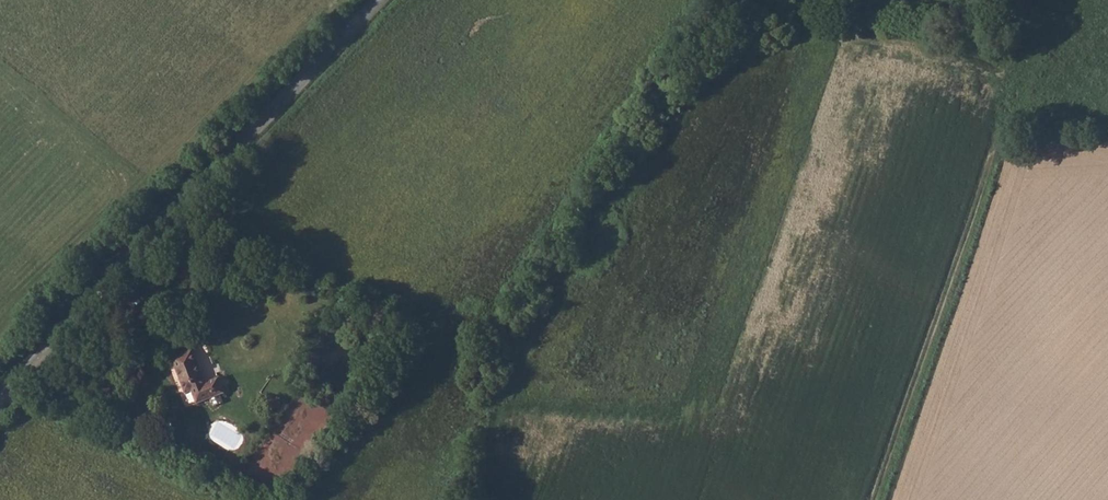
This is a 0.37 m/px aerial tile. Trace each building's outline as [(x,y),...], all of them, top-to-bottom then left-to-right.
[(199,368),(187,334),(165,342),(177,375),(184,373),(189,387),(214,378),(210,365),(199,368)]
